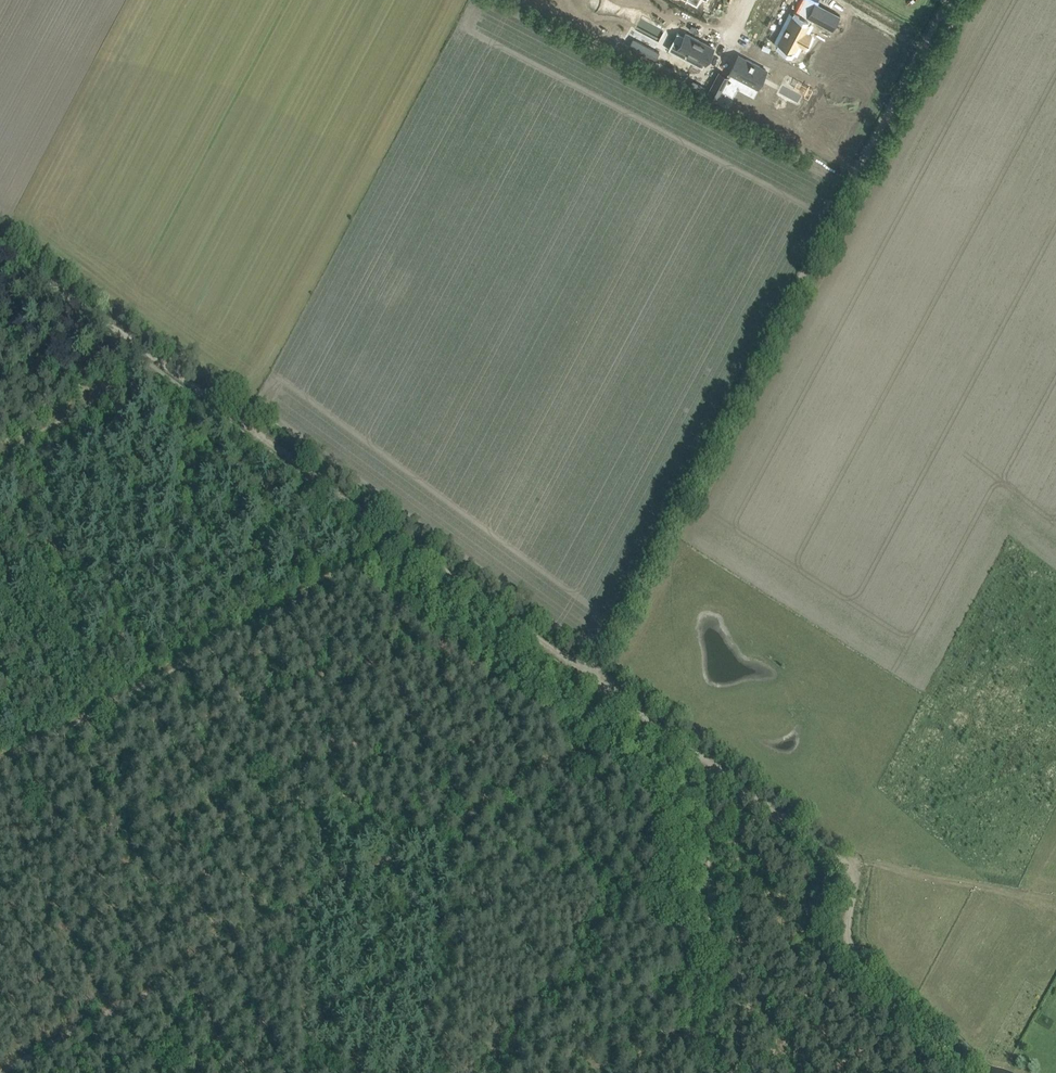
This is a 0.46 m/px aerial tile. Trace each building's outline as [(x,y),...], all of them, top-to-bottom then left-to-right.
[(779,42),(795,50),(799,43),(804,46),(811,35),(805,32),(809,24),(808,24),(811,18),(833,30),(841,15),(816,2),(817,2),(814,0),(813,0),(812,1),(815,2),(808,15),(805,14),(802,20),(793,16),(787,27),(786,27),(784,31),(785,31),(779,42)] [(668,49),(702,67),(713,47),(687,33),(685,36),(677,32),(668,49)] [(719,70),(706,95),(717,101),(723,90),(732,95),(741,79),(757,88),(766,70),(746,59),(743,58),(741,61),(737,59),(728,76),(719,70)]
